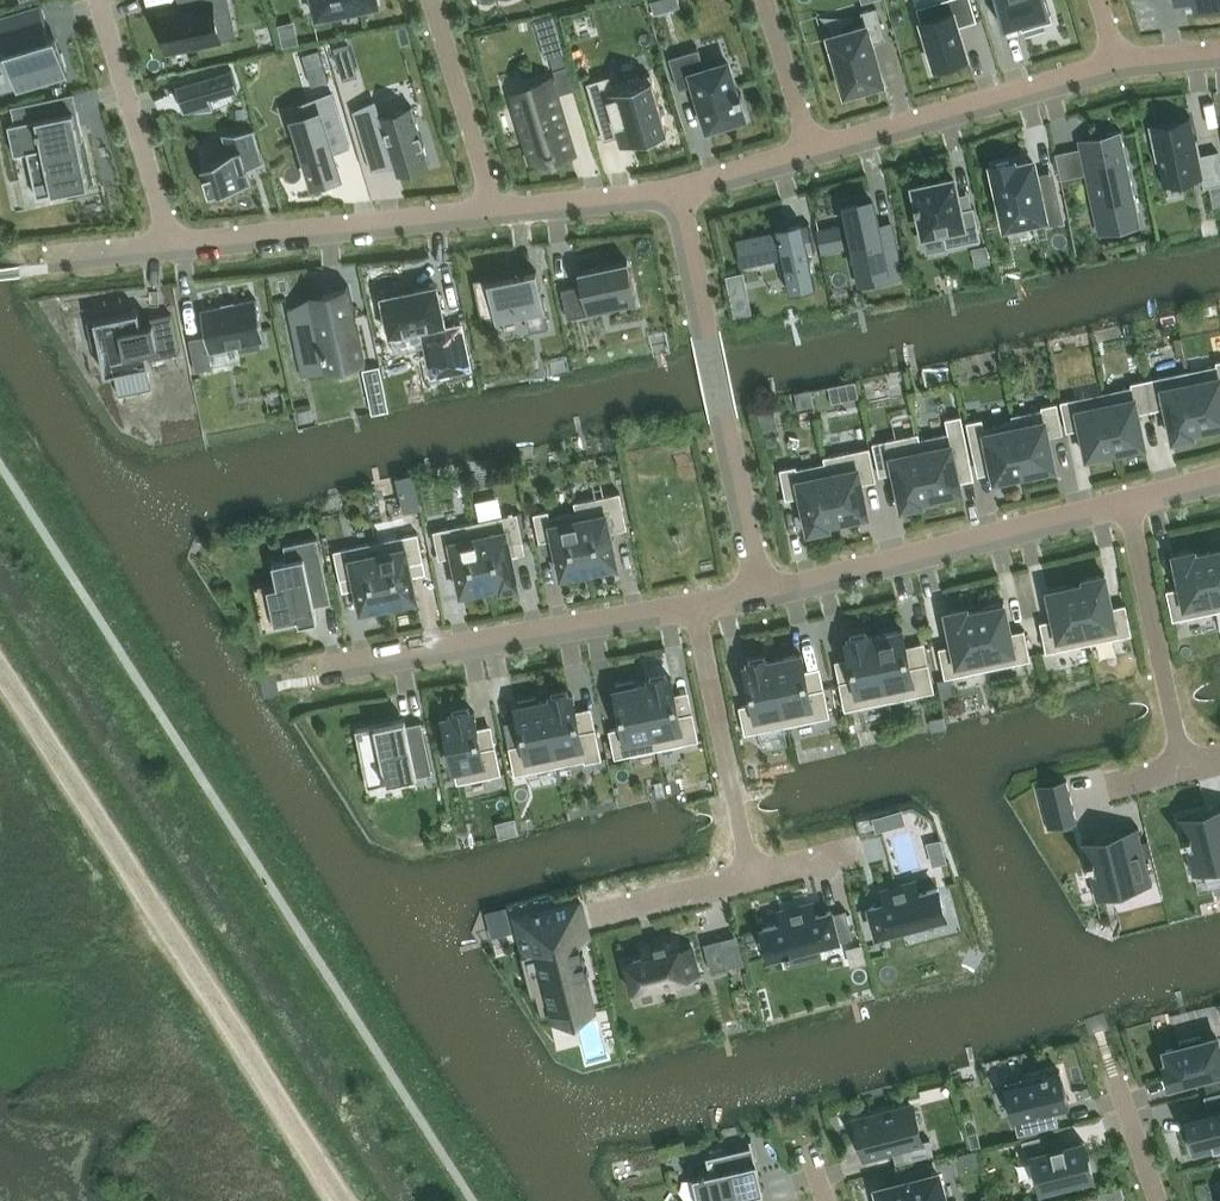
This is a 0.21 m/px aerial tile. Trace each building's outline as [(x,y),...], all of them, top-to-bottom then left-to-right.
[(160,13),(168,50),(220,39),(216,20),(232,17),(229,0),(184,0),(186,7),(160,13)] [(377,3),(376,0),(315,0),(318,15),(377,3)] [(650,1),(655,14),(667,10),(664,0),(653,0),(650,1)] [(917,6),(935,66),(968,56),(958,25),(977,19),(971,0),(938,0),(917,6)] [(1003,27),(1020,21),(1023,29),(1053,20),(1047,0),(995,0),(1003,27)] [(2,37),(6,53),(18,90),(68,75),(59,44),(57,38),(52,39),(41,3),(6,14),(6,15),(12,34),(2,37)] [(865,25),(829,36),(846,92),(883,81),(871,43),(885,39),(876,7),(861,11),(865,25)] [(347,41),(333,46),(342,74),(356,70),(347,41)] [(669,57),(679,89),(695,84),(708,127),(744,116),(738,99),(742,97),(741,92),(736,93),(727,62),(705,69),(698,48),(669,57)] [(564,52),(551,56),(562,92),(575,88),(564,52)] [(326,67),(308,72),(312,85),(330,80),(326,67)] [(231,69),(177,85),(184,110),(213,106),(209,94),(236,86),(231,69)] [(609,75),(587,81),(604,139),(618,135),(621,144),(667,131),(650,74),(612,85),(609,75)] [(532,159),(535,158),(554,153),(556,157),(570,153),(548,80),(530,85),(531,90),(516,95),(520,109),(517,110),(523,128),(532,159)] [(319,112),(295,120),(314,183),(340,175),(331,145),(348,140),(335,97),(316,103),(319,112)] [(16,122),(9,123),(16,154),(44,148),(54,193),(92,185),(76,110),(47,116),(43,99),(12,106),(16,122)] [(366,148),(382,144),(385,155),(394,152),(400,173),(431,165),(425,145),(426,145),(422,132),(421,133),(412,104),(358,119),(366,148)] [(1217,150),(1198,154),(1190,115),(1150,123),(1163,183),(1203,174),(1205,184),(1219,181),(1219,163),(1217,150)] [(201,166),(203,174),(209,193),(252,181),(248,167),(264,163),(261,153),(254,131),(254,129),(230,132),(222,133),(227,152),(201,166)] [(1105,138),(1082,143),(1097,212),(1117,208),(1119,218),(1139,214),(1121,130),(1104,134),(1105,138)] [(1013,159),(992,163),(997,184),(994,185),(997,200),(1000,199),(1006,225),(1044,216),(1046,223),(1063,219),(1056,185),(1039,188),(1033,160),(1015,164),(1013,159)] [(954,178),(914,186),(918,203),(916,204),(917,210),(919,209),(924,234),(941,230),(945,247),(981,239),(974,207),(960,209),(954,178)] [(873,201),(846,206),(854,243),(849,244),(855,271),(899,261),(894,241),(897,240),(894,227),(879,230),(873,201)] [(734,238),(740,267),(783,258),(790,292),(815,287),(808,253),(815,251),(809,222),(803,224),(802,221),(780,225),(781,228),(734,238)] [(816,229),(821,251),(843,246),(838,224),(816,229)] [(986,246),(973,248),(976,263),(989,260),(986,246)] [(582,284),(562,288),(568,318),(588,313),(586,304),(612,298),(613,303),(636,298),(628,259),(579,269),(582,284)] [(483,319),(496,316),(497,321),(528,314),(531,329),(548,326),(537,270),(507,276),(506,273),(475,279),(483,319)] [(742,273),(726,276),(730,295),(746,291),(742,273)] [(384,302),(380,303),(383,317),(387,316),(391,333),(422,327),(432,373),(468,365),(460,327),(446,330),(445,323),(437,285),(417,290),(417,289),(414,290),(415,290),(405,292),(405,291),(403,292),(403,293),(383,297),(384,302)] [(289,312),(298,355),(327,349),(331,367),(366,360),(350,288),(324,293),(324,297),(313,299),(289,312)] [(222,304),(222,306),(201,310),(206,336),(191,339),(198,371),(213,368),(210,351),(239,345),(241,351),(262,347),(260,340),(265,339),(257,298),(235,303),(235,301),(222,304)] [(171,314),(150,319),(151,324),(143,326),(139,311),(88,323),(94,346),(101,345),(107,372),(149,362),(148,358),(179,350),(171,314)] [(1216,361),(1217,364),(1189,370),(1201,428),(1219,424),(1219,360),(1216,361)] [(420,382),(432,381),(431,366),(407,368),(408,374),(420,373),(420,382)] [(1189,370),(1146,379),(1152,410),(1166,407),(1173,439),(1194,434),(1193,430),(1201,428),(1189,370)] [(1152,410),(1146,379),(1131,382),(1131,386),(1104,392),(1116,450),(1124,448),(1124,451),(1145,447),(1138,413),(1152,410)] [(1087,456),(1116,450),(1104,392),(1061,401),(1067,431),(1081,428),(1087,456)] [(1014,420),(1024,473),(1055,467),(1048,436),(1063,432),(1060,417),(1057,402),(1042,406),(1042,408),(1012,415),(1013,420),(1014,420)] [(773,405),(758,408),(762,430),(777,426),(773,405)] [(949,432),(920,438),(919,438),(931,496),(941,494),(941,497),(962,493),(955,459),(970,456),(961,415),(946,418),(949,432)] [(994,479),(1024,473),(1014,420),(1013,420),(984,426),(982,418),(967,421),(973,451),(988,448),(994,479)] [(919,438),(920,438),(919,432),(873,442),(879,475),(894,472),(902,507),(922,503),(922,498),(931,496),(919,438)] [(825,462),(838,520),(868,514),(862,483),(876,480),(869,447),(823,456),(825,462)] [(828,522),(838,520),(825,462),(797,468),(796,465),(780,468),(786,499),(801,495),(808,531),(829,526),(828,522)] [(620,492),(575,501),(589,569),(617,564),(611,531),(628,527),(620,492)] [(561,575),(589,569),(575,501),(574,502),(576,511),(550,517),(549,510),(534,513),(539,541),(553,538),(561,575)] [(518,512),(476,521),(489,587),(500,584),(501,589),(518,585),(509,543),(523,541),(518,512)] [(461,593),(489,587),(476,521),(434,530),(439,558),(453,555),(461,593)] [(418,532),(376,541),(389,604),(417,598),(410,563),(424,560),(418,532)] [(298,618),(299,623),(299,624),(318,620),(315,605),(331,602),(318,537),(284,544),(287,559),(273,562),(277,581),(277,585),(272,586),(279,622),(298,618)] [(334,550),(340,578),(354,575),(361,610),(389,604),(376,541),(334,550)] [(1216,610),(1219,610),(1219,549),(1204,552),(1216,610)] [(1173,619),(1216,610),(1204,552),(1195,554),(1194,550),(1174,554),(1181,586),(1166,589),(1173,619)] [(1077,584),(1089,642),(1132,633),(1126,603),(1112,606),(1105,574),(1084,578),(1085,582),(1077,584)] [(1046,651),(1089,642),(1077,584),(1069,586),(1068,583),(1047,587),(1054,618),(1040,621),(1046,651)] [(976,610),(988,668),(1031,659),(1025,629),(1011,632),(1004,601),(984,605),(984,608),(976,610)] [(945,677),(988,668),(976,610),(967,611),(967,607),(946,612),(953,644),(939,647),(945,677)] [(903,629),(875,635),(888,700),(935,691),(929,663),(910,666),(903,629)] [(845,709),(888,700),(875,635),(867,636),(867,632),(850,636),(851,640),(847,641),(854,678),(839,681),(845,709)] [(802,653),(773,659),(787,725),(830,716),(825,688),(809,691),(802,653)] [(745,733),(787,725),(773,659),(766,661),(766,656),(749,660),(750,664),(745,665),(753,702),(739,705),(745,733)] [(650,681),(642,683),(656,748),(699,739),(693,711),(679,714),(671,677),(667,678),(666,674),(650,677),(650,681)] [(615,757),(656,748),(642,683),(635,685),(634,680),(617,684),(618,688),(615,689),(623,726),(609,729),(615,757)] [(552,698),(545,700),(558,765),(584,759),(585,762),(602,758),(596,728),(580,731),(573,694),(568,695),(568,690),(551,694),(552,698)] [(515,774),(558,765),(545,700),(536,701),(535,697),(518,701),(519,705),(517,706),(524,743),(509,746),(515,774)] [(481,746),(474,711),(470,712),(469,707),(454,711),(455,715),(445,717),(458,783),(502,774),(495,743),(481,746)] [(382,765),(384,770),(381,771),(382,777),(385,776),(387,783),(417,777),(417,776),(433,773),(422,721),(378,730),(377,724),(356,729),(364,769),(382,765)] [(1066,779),(1037,786),(1048,829),(1077,822),(1066,779)] [(1179,815),(1184,835),(1182,836),(1183,840),(1185,839),(1194,873),(1219,866),(1219,805),(1179,815)] [(903,808),(888,812),(892,824),(907,820),(903,808)] [(1138,826),(1082,840),(1087,859),(1085,860),(1086,864),(1088,863),(1094,885),(1110,881),(1113,893),(1153,883),(1138,826)] [(887,901),(870,905),(878,933),(946,914),(938,887),(919,892),(916,881),(894,886),(895,887),(884,890),(887,901)] [(782,923),(758,929),(766,957),(852,935),(845,907),(818,914),(815,902),(779,911),(782,923)] [(557,906),(517,916),(531,973),(544,970),(554,1013),(594,1003),(578,935),(564,938),(557,906)] [(699,973),(692,946),(678,949),(675,938),(643,946),(646,957),(627,962),(634,990),(636,990),(639,1001),(661,995),(659,984),(699,973)] [(726,967),(719,939),(704,943),(711,970),(726,967)] [(1166,1049),(1169,1063),(1165,1064),(1170,1083),(1205,1074),(1209,1088),(1207,1089),(1207,1090),(1219,1087),(1219,1048),(1217,1037),(1204,1040),(1203,1035),(1177,1041),(1179,1046),(1166,1049)] [(1069,1105),(1060,1070),(1048,1073),(1048,1071),(1042,1072),(1043,1074),(1005,1083),(1018,1134),(1059,1124),(1055,1108),(1069,1105)] [(1204,1095),(1205,1097),(1209,1096),(1213,1108),(1184,1115),(1194,1152),(1219,1146),(1219,1091),(1204,1095)] [(913,1106),(856,1121),(865,1156),(903,1146),(907,1160),(933,1153),(930,1138),(922,1141),(913,1106)] [(977,1131),(968,1133),(971,1147),(980,1145),(977,1131)] [(1022,1140),(1026,1156),(1033,1154),(1042,1188),(1093,1175),(1084,1141),(1065,1145),(1064,1142),(1051,1145),(1052,1149),(1047,1150),(1043,1134),(1022,1140)] [(753,1145),(751,1138),(750,1138),(751,1145),(706,1155),(710,1172),(705,1173),(704,1169),(700,1170),(700,1174),(693,1175),(699,1200),(760,1200),(752,1165),(758,1164),(753,1145)] [(938,1173),(878,1188),(881,1200),(945,1200),(938,1173)] [(1126,1198),(1123,1189),(1116,1191),(1118,1200),(1126,1198)]
